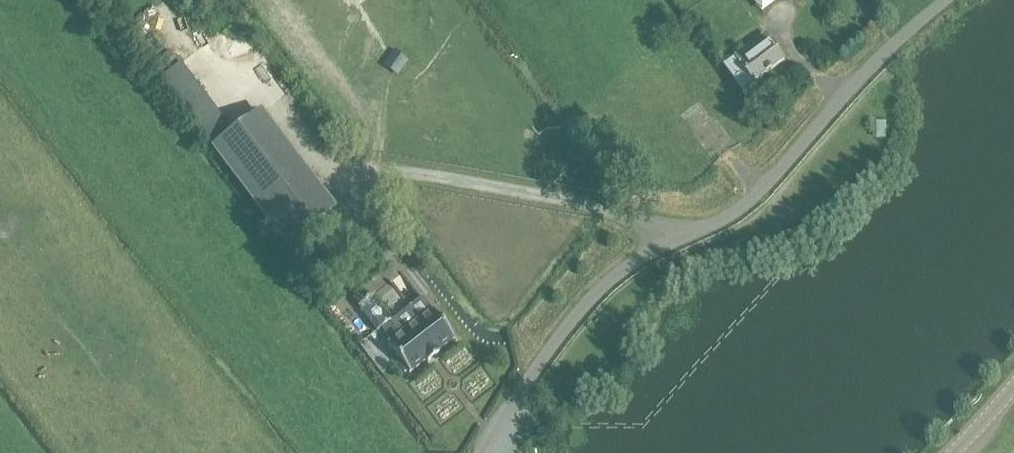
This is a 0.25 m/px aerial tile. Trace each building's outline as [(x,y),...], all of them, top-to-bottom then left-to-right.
[(663,40),(651,25),(643,31),(655,46),(663,40)] [(766,33),(727,61),(745,87),(785,59),(766,33)] [(286,244),(334,208),(261,112),(213,149),(286,244)] [(886,122),(874,122),(874,137),(886,137),(886,122)] [(420,298),(391,320),(372,294),(356,306),(407,374),(452,341),(420,298)]
